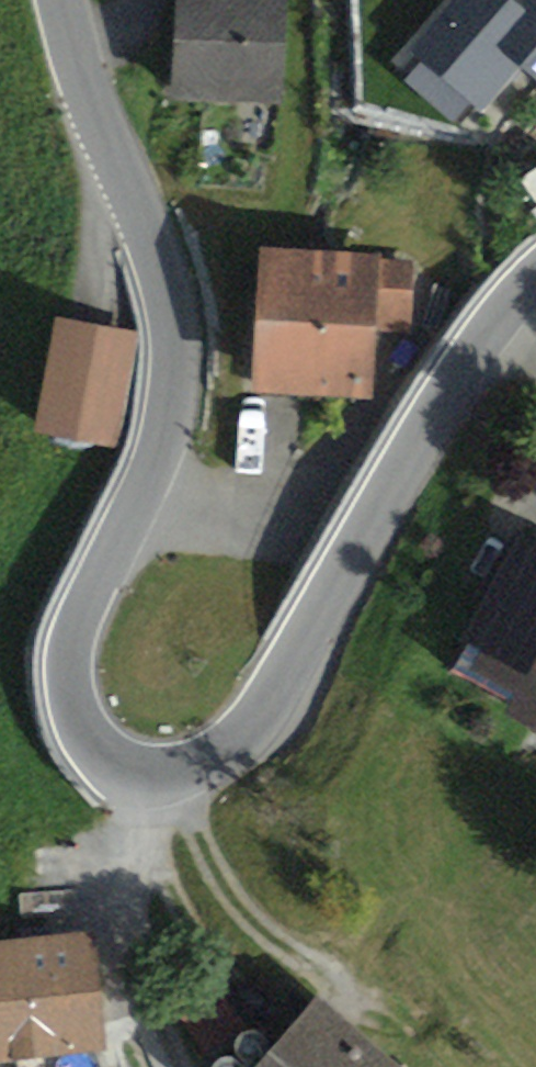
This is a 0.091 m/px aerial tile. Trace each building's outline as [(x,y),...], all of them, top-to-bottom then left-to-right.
[(176,104),(286,104),(286,0),(176,0),(176,104)] [(408,48),(485,113),(522,70),(535,82),(535,0),(450,0),(408,48)] [(383,254),(260,248),(253,394),(373,400),(376,329),(413,331),(416,262),(382,260),(383,254)] [(138,334),(57,318),(35,431),(116,447),(138,334)] [(521,533),(463,640),(472,645),(456,674),(516,706),(505,717),(535,733),(535,541),(521,533)] [(0,944),(0,1066),(109,1053),(96,933),(0,944)] [(260,1066),(394,1066),(318,1001),(260,1066)]
